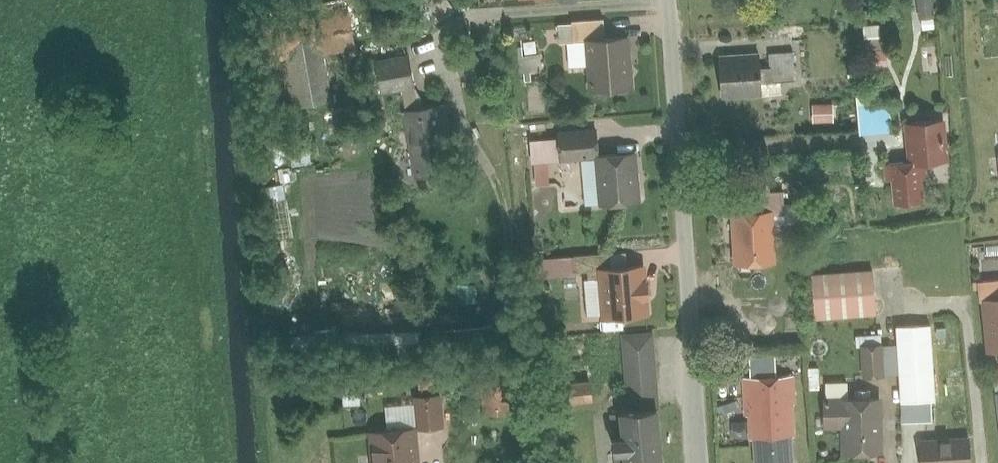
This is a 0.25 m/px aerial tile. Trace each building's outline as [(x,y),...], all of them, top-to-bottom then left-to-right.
[(340,7),(259,20),(266,64),(284,61),(326,54),(347,51),(340,7)] [(607,16),(572,18),(573,37),(585,36),(608,34),(607,16)] [(608,34),(585,36),(589,86),(633,83),(630,33),(608,34)] [(519,72),(543,70),(541,43),(517,45),(519,72)] [(883,48),(860,50),(861,66),(884,65),(883,48)] [(798,78),(796,50),(768,52),(769,65),(770,80),(798,78)] [(758,51),(716,53),(719,95),(761,93),(760,80),(759,66),(758,51)] [(412,52),(377,57),(381,88),(416,84),(412,52)] [(326,54),(284,61),(292,108),(333,101),(326,54)] [(759,66),(760,80),(770,80),(769,65),(759,66)] [(835,100),(811,102),(812,120),(836,119),(835,100)] [(889,101),(856,103),(858,132),(891,130),(889,101)] [(947,118),(902,120),(905,159),(916,159),(949,157),(947,118)] [(593,127),(555,130),(557,156),(595,153),(595,150),(593,127)] [(532,158),(557,156),(555,130),(530,132),(532,158)] [(638,146),(595,150),(595,153),(599,199),(642,196),(638,146)] [(888,160),(890,201),(919,199),(916,159),(905,159),(888,160)] [(777,207),(776,181),(756,182),(758,208),(770,207),(777,207)] [(758,208),(729,209),(732,261),(773,259),(770,207),(758,208)] [(574,253),(534,255),(535,276),(575,274),(574,253)] [(647,262),(598,265),(601,314),(650,312),(647,262)] [(870,268),(810,272),(813,316),(872,311),(870,268)] [(973,280),(975,299),(981,299),(997,297),(997,278),(973,280)] [(981,299),(986,350),(997,348),(997,297),(981,299)] [(935,323),(897,325),(903,417),(941,414),(935,323)] [(659,330),(625,332),(629,407),(663,405),(659,330)] [(884,343),(861,344),(862,374),(885,373),(884,343)] [(775,354),(750,355),(751,375),(776,373),(775,354)] [(751,375),(746,375),(749,434),(752,434),(791,432),(796,432),(795,400),(798,400),(796,372),(776,373),(751,375)] [(417,384),(438,383),(437,374),(417,375),(417,384)] [(360,400),(359,378),(340,379),(341,401),(360,400)] [(445,393),(414,394),(416,424),(446,423),(445,393)] [(883,394),(822,396),(823,423),(842,422),(843,451),(885,450),(883,394)] [(609,408),(611,433),(612,449),(612,462),(666,462),(663,405),(629,407),(609,408)] [(367,429),(370,462),(419,462),(416,424),(367,429)] [(754,462),(761,462),(793,461),(791,432),(752,434),(754,462)] [(919,438),(921,462),(973,462),(971,436),(919,438)]
